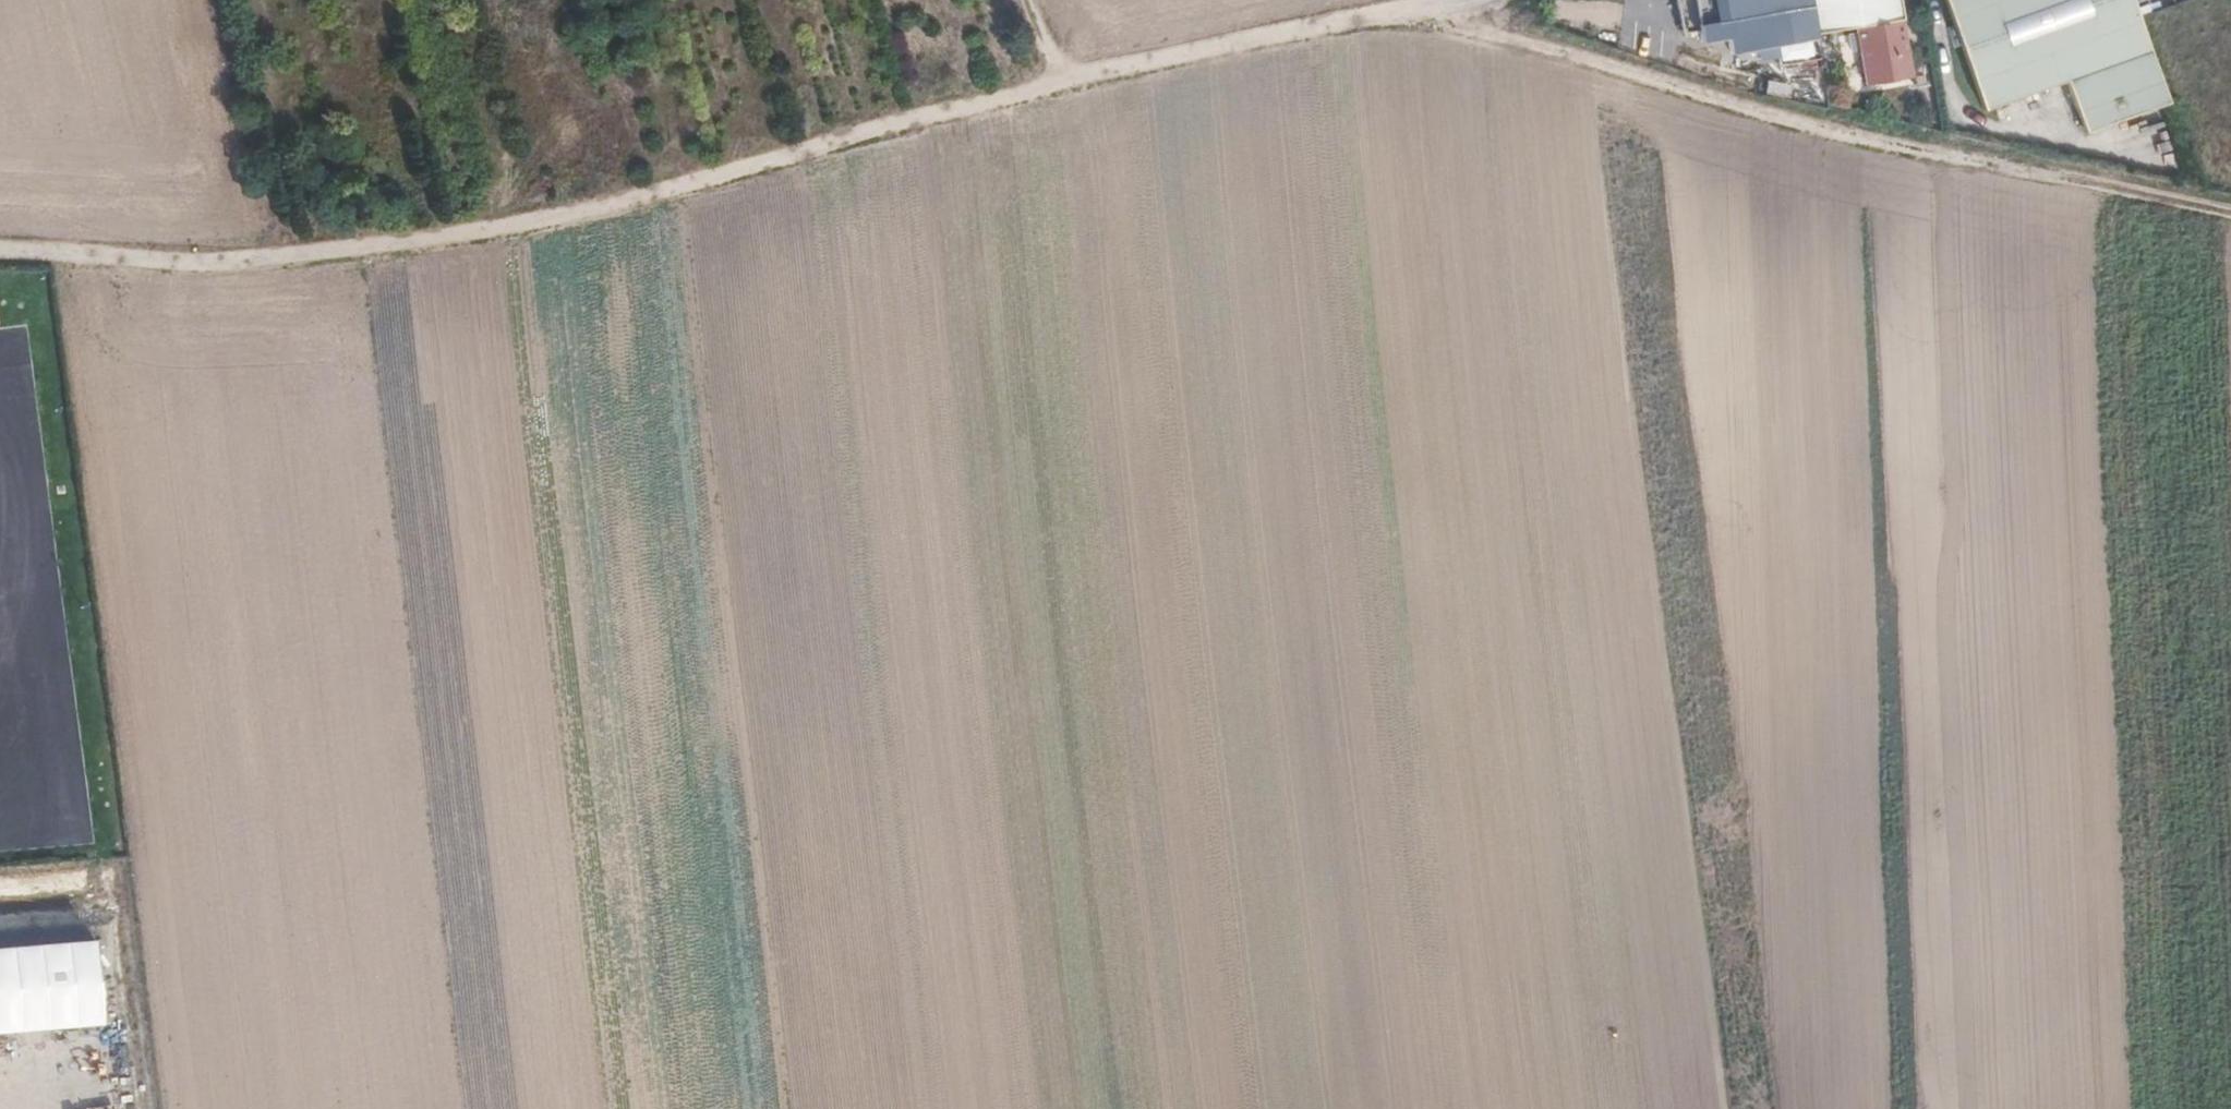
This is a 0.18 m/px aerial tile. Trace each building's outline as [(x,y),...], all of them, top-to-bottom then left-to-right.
[(2128,18),(2122,0),(1933,0),(1973,112),(2055,84),(2073,133),(2158,105),(2128,18)] [(1890,24),(1845,32),(1854,89),(1900,81),(1890,24)]
